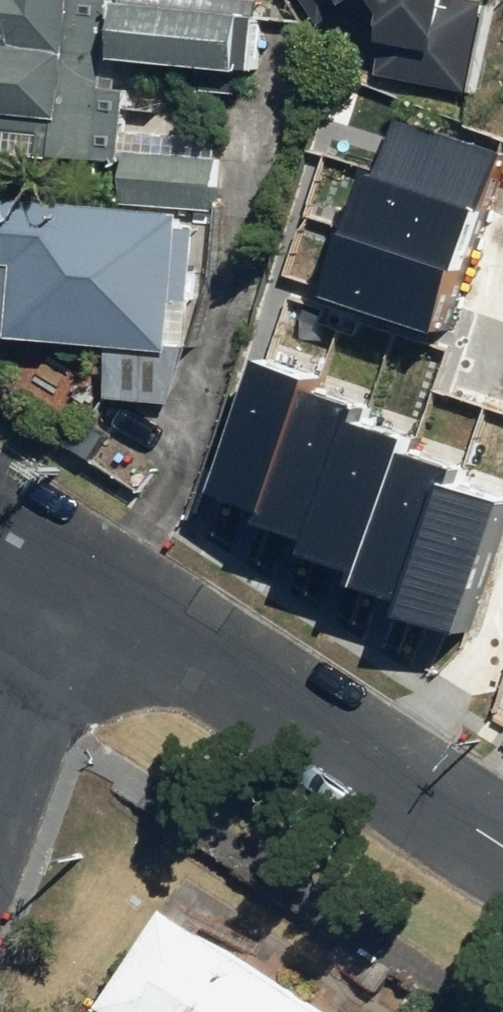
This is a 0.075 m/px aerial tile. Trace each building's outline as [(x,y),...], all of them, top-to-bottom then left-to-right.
[(81,0),(0,0),(0,119),(69,126),(81,0)] [(124,56),(262,64),(266,0),(127,0),(124,56)] [(399,11),(390,73),(478,87),(491,0),(392,0),(399,11)] [(466,335),(502,218),(502,140),(389,104),(329,291),(466,335)] [(136,128),(132,200),(191,204),(219,205),(223,133),(136,128)] [(2,191),(0,215),(0,332),(115,340),(111,397),(177,402),(183,304),(200,306),(205,222),(190,221),(191,204),(132,200),(2,191)] [(325,522),(319,544),(376,560),(371,575),(427,591),(423,608),(484,626),(502,562),(502,483),(468,473),(473,456),(416,440),(420,425),(367,410),(374,388),(324,373),(326,365),(264,348),(224,484),(275,499),(272,507),(325,522)] [(123,1000),(115,1011),(355,1011),(187,903),(123,1000)]
